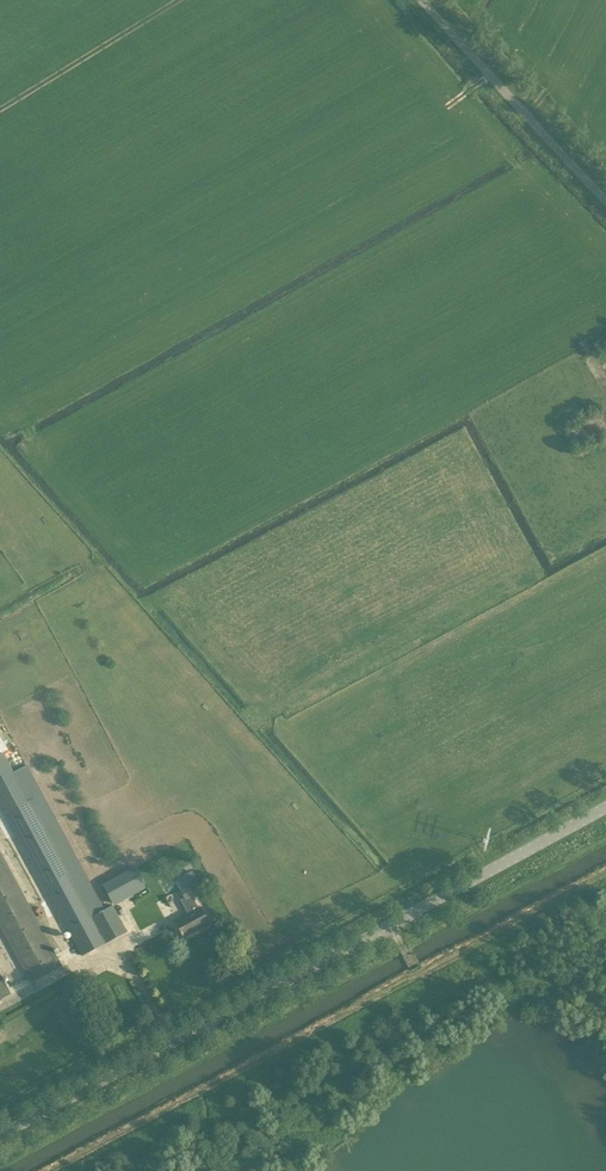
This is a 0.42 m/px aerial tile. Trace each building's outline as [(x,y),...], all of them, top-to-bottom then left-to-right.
[(82,956),(126,932),(112,906),(106,910),(27,764),(14,771),(4,751),(0,753),(0,804),(82,956)] [(31,984),(63,966),(0,850),(0,927),(31,984)] [(113,904),(145,886),(134,867),(103,885),(113,904)] [(184,898),(180,900),(188,914),(175,921),(184,937),(209,924),(200,907),(199,908),(193,898),(204,892),(197,879),(179,888),(184,898)] [(11,994),(0,973),(0,1000),(11,994)]
